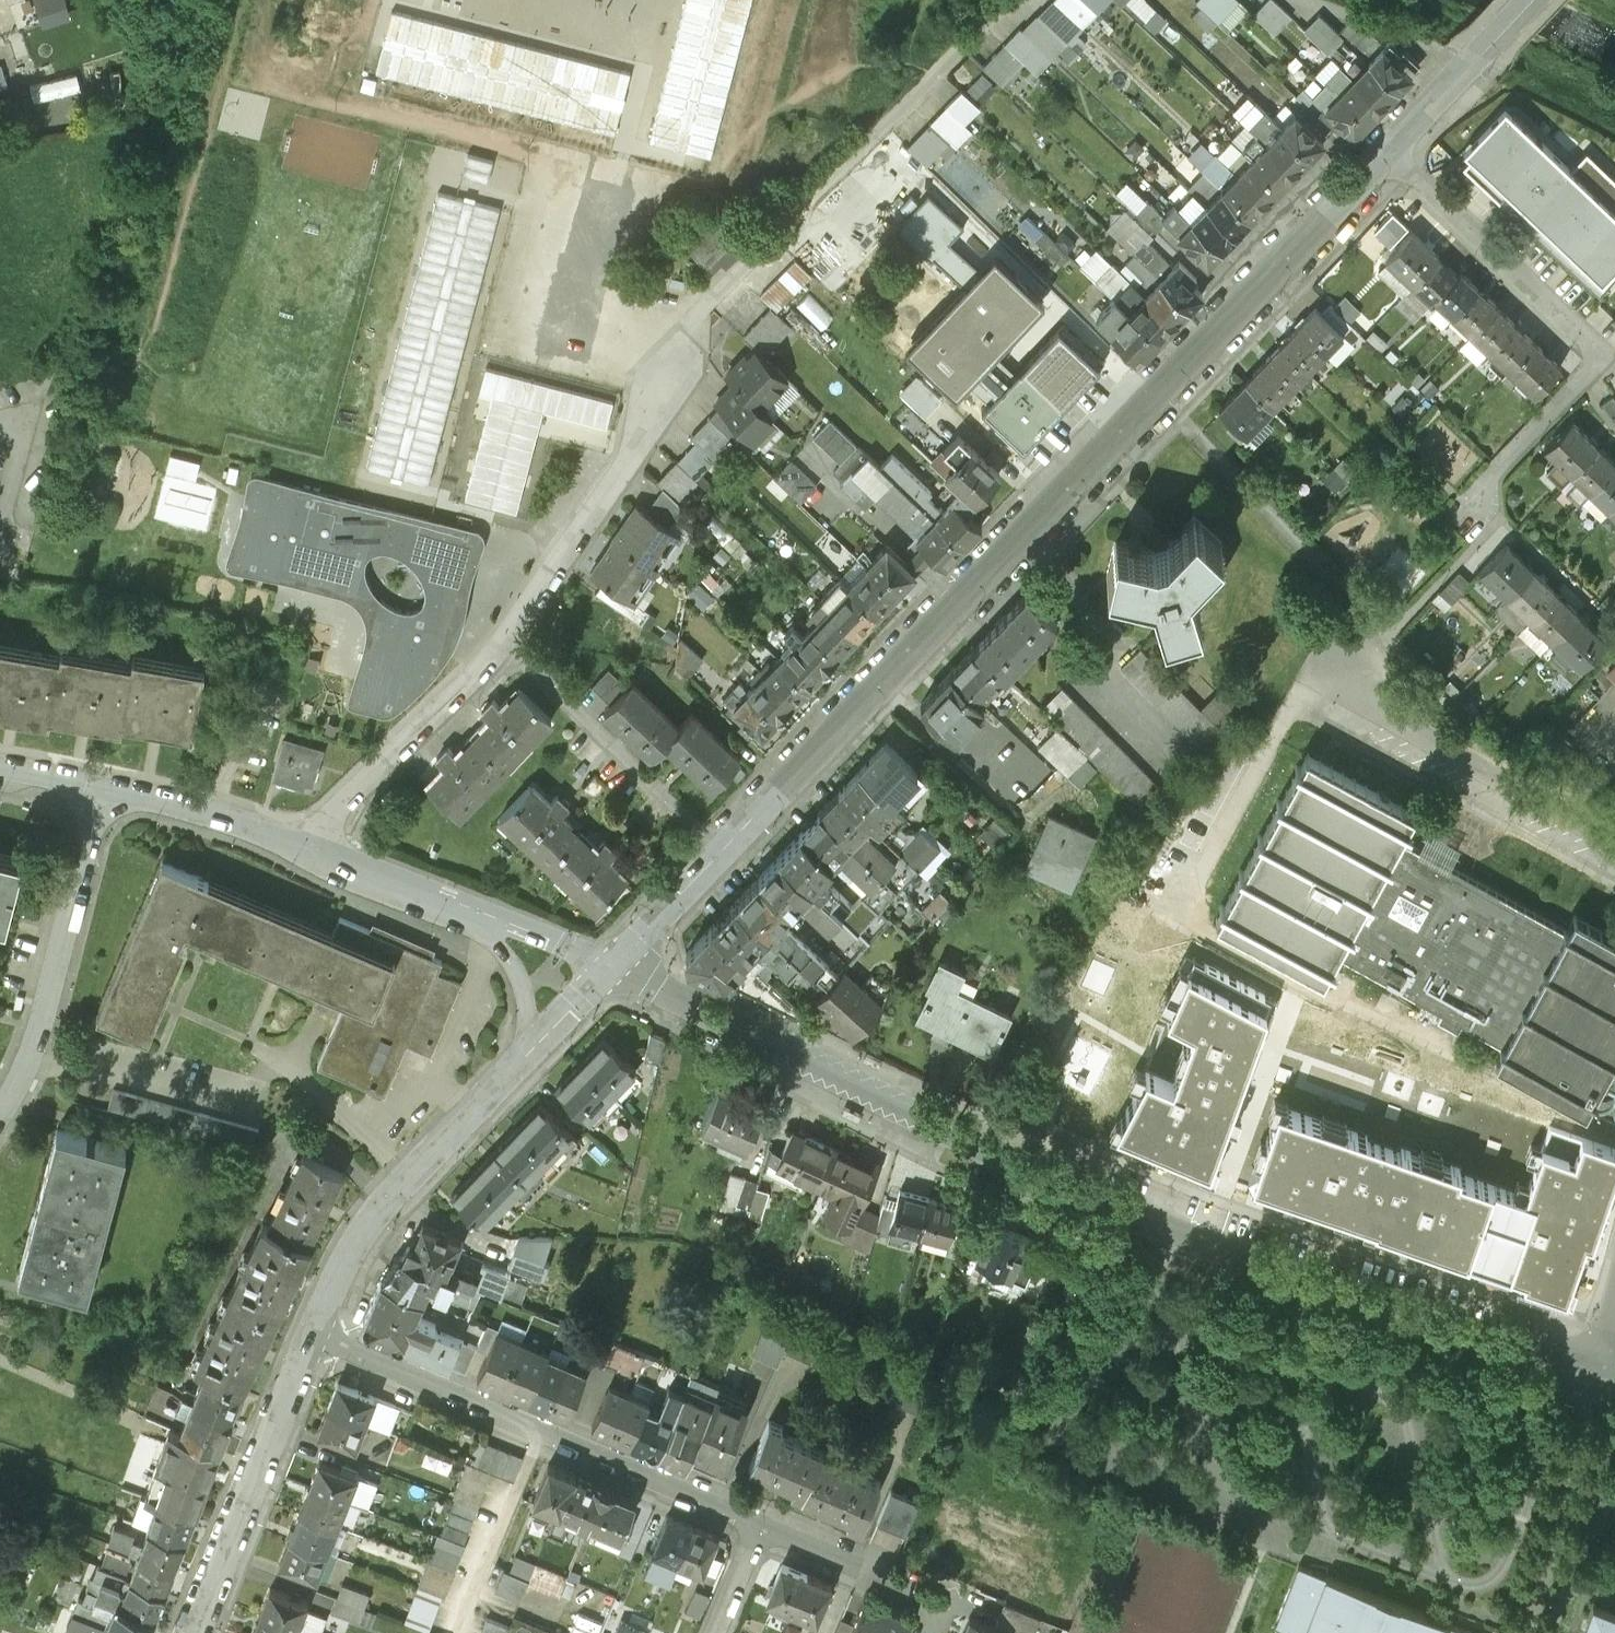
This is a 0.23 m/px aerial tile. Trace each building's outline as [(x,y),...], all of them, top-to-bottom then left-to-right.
[(37,25),(66,15),(61,0),(28,0),(37,25)] [(649,143),(710,158),(752,0),(685,0),(649,143)] [(1074,20),(1053,0),(1038,15),(1059,35),(1074,20)] [(1084,0),(1053,0),(1074,20),(1083,28),(1098,13),(1097,12),(1084,0)] [(1097,12),(1109,0),(1084,0),(1097,12)] [(1121,6),(1125,1),(1133,9),(1141,0),(1115,0),(1121,6)] [(1194,1),(1217,22),(1238,0),(1195,0),(1194,1)] [(1249,8),(1266,25),(1282,8),(1273,0),(1257,0),(1249,8)] [(631,72),(392,11),(376,72),(615,134),(631,72)] [(1319,14),(1304,29),(1328,52),(1344,37),(1319,14)] [(1059,35),(1038,15),(1023,31),(1036,43),(1052,58),(1067,42),(1059,35)] [(1385,45),(1368,29),(1348,22),(1339,31),(1361,53),(1370,61),(1383,48),(1410,73),(1419,63),(1405,51),(1402,54),(1389,41),(1385,45)] [(1023,31),(1019,28),(1006,43),(1026,62),(1030,58),(1026,54),(1036,43),(1023,31)] [(1024,63),(1005,44),(982,67),(1002,86),(1024,63)] [(1370,61),(1369,62),(1398,89),(1411,74),(1410,73),(1383,48),(1370,61)] [(1361,53),(1346,69),(1355,77),(1369,62),(1370,61),(1361,53)] [(1398,89),(1369,62),(1355,77),(1383,104),(1398,89)] [(1346,69),(1342,65),(1326,82),(1330,86),(1339,94),(1340,93),(1368,120),(1383,104),(1355,77),(1346,69)] [(1330,86),(1318,99),(1326,107),(1339,94),(1330,86)] [(1339,94),(1326,107),(1320,113),(1336,128),(1342,122),(1354,134),(1368,120),(1340,93),(1339,94)] [(1274,120),(1255,102),(1240,118),(1267,144),(1296,171),(1310,156),(1282,129),(1283,128),(1274,120)] [(1463,149),(1470,156),(1462,165),(1484,185),(1492,177),(1601,280),(1614,266),(1614,178),(1586,151),(1570,168),(1534,134),(1536,132),(1513,111),(1512,113),(1505,106),(1463,149)] [(964,125),(945,107),(930,123),(949,141),(964,125)] [(1324,141),(1295,114),(1295,115),(1286,107),(1274,120),(1283,128),(1282,129),(1310,156),(1324,141)] [(930,123),(907,147),(926,165),(949,141),(930,123)] [(1258,136),(1244,151),(1252,160),(1267,144),(1258,136)] [(1267,144),(1252,160),(1281,187),(1296,171),(1267,144)] [(1244,151),(1229,167),(1238,175),(1252,160),(1244,151)] [(1281,187),(1252,160),(1238,175),(1266,202),(1281,187)] [(1238,175),(1229,167),(1214,182),(1223,191),(1238,175)] [(1203,172),(1189,188),(1191,191),(1199,198),(1214,182),(1203,172)] [(1266,202),(1238,175),(1223,191),(1251,218),(1266,202)] [(1214,182),(1199,198),(1208,206),(1223,191),(1214,182)] [(1199,198),(1191,191),(1176,207),(1192,223),(1193,222),(1222,249),(1236,233),(1208,206),(1199,198)] [(1251,218),(1223,191),(1208,206),(1236,233),(1251,218)] [(500,208),(438,192),(366,468),(429,484),(500,208)] [(928,194),(901,223),(920,240),(915,246),(931,260),(933,258),(944,247),(963,227),(928,194)] [(1164,217),(1147,201),(1136,213),(1157,233),(1166,223),(1162,219),(1164,217)] [(1176,207),(1175,206),(1164,217),(1162,219),(1166,223),(1208,263),(1222,249),(1193,222),(1192,223),(1176,207)] [(721,215),(688,248),(710,271),(730,251),(734,255),(747,242),(721,215)] [(1421,240),(1413,231),(1386,258),(1413,284),(1439,257),(1421,240)] [(1077,249),(1061,234),(1054,242),(1069,257),(1077,249)] [(1173,267),(1144,240),(1131,253),(1152,272),(1160,280),(1173,267)] [(993,255),(975,274),(944,247),(933,258),(964,285),(906,346),(955,393),(967,381),(988,401),(982,407),(1023,446),(1060,407),(1094,371),(1105,361),(1063,321),(1015,372),(994,352),(1042,301),(993,255)] [(1439,257),(1413,284),(1420,290),(1411,299),(1423,311),(1435,299),(1458,274),(1439,257)] [(795,259),(761,294),(777,310),(812,275),(795,259)] [(1202,294),(1174,266),(1173,267),(1160,280),(1160,281),(1188,308),(1202,294)] [(1137,288),(1119,271),(1113,278),(1111,277),(1102,286),(1121,305),(1130,313),(1130,312),(1145,296),(1136,288),(1137,288)] [(1458,274),(1435,299),(1442,306),(1445,303),(1456,313),(1479,288),(1461,271),(1458,274)] [(1137,288),(1136,288),(1145,296),(1160,281),(1160,280),(1152,272),(1137,288)] [(1188,308),(1160,281),(1145,296),(1174,324),(1188,308)] [(1456,313),(1453,316),(1461,324),(1464,320),(1474,330),(1497,306),(1479,288),(1456,313)] [(1174,324),(1145,296),(1130,312),(1159,339),(1174,324)] [(1352,325),(1331,304),(1322,313),(1343,334),(1352,325)] [(1121,305),(1108,318),(1117,326),(1130,313),(1121,305)] [(1474,330),(1471,333),(1479,341),(1482,338),(1492,348),(1516,323),(1497,306),(1474,330)] [(771,307),(743,336),(757,349),(764,355),(791,326),(771,307)] [(1322,313),(1316,307),(1298,326),(1326,353),(1343,334),(1322,313)] [(1159,339),(1130,312),(1130,313),(1117,326),(1119,328),(1114,334),(1127,346),(1132,341),(1145,354),(1159,339)] [(1492,348),(1489,351),(1497,358),(1500,355),(1511,365),(1534,341),(1516,323),(1492,348)] [(1326,353),(1298,326),(1280,344),(1308,371),(1326,353)] [(1511,365),(1507,368),(1534,394),(1561,367),(1534,341),(1511,365)] [(1308,371),(1280,344),(1263,362),(1291,389),(1308,371)] [(757,349),(749,356),(746,353),(727,374),(739,386),(772,417),(772,418),(799,389),(764,355),(757,349)] [(1291,389),(1263,362),(1245,380),(1273,407),(1291,389)] [(1245,380),(1219,408),(1247,434),(1273,407),(1245,380)] [(925,383),(908,401),(923,414),(940,396),(925,383)] [(739,386),(729,395),(726,392),(716,403),(747,433),(752,438),(772,418),(772,417),(739,386)] [(1603,404),(1614,423),(1614,400),(1613,397),(1603,404)] [(747,433),(718,406),(709,415),(728,433),(738,443),(747,433)] [(709,415),(690,436),(695,440),(709,454),(728,433),(709,415)] [(857,445),(830,419),(813,436),(840,462),(857,445)] [(1598,446),(1571,420),(1545,448),(1557,460),(1547,471),(1561,485),(1572,474),(1598,446)] [(870,434),(859,446),(869,455),(880,443),(870,434)] [(999,472),(959,434),(934,461),(963,489),(974,499),(999,472)] [(695,440),(676,460),(694,478),(713,457),(709,454),(695,440)] [(859,446),(834,471),(843,480),(840,483),(866,508),(878,495),(893,479),(880,466),(869,455),(859,446)] [(1572,474),(1578,480),(1566,492),(1578,503),(1590,491),(1614,465),(1614,462),(1598,446),(1572,474)] [(165,453),(163,470),(193,475),(196,458),(165,453)] [(931,491),(892,454),(880,466),(893,479),(935,518),(942,510),(927,496),(931,491)] [(676,460),(657,481),(663,486),(677,500),(696,480),(694,478),(676,460)] [(817,485),(791,460),(774,476),(801,502),(817,485)] [(1590,491),(1608,509),(1614,502),(1614,465),(1590,491)] [(468,605),(472,583),(480,557),(486,539),(484,532),(480,528),(258,472),(253,473),(249,477),(244,507),(237,532),(227,560),(229,566),(233,569),(343,593),(353,599),(362,608),(367,622),(368,634),(349,698),(350,702),(353,705),(385,713),(392,712),(403,705),(433,677),(450,655),(464,628),(468,605)] [(935,518),(893,479),(878,495),(911,528),(920,519),(927,526),(935,518)] [(663,486),(647,510),(671,526),(684,507),(677,500),(663,486)] [(942,510),(935,518),(963,545),(981,526),(967,512),(977,502),(974,499),(963,489),(942,510)] [(647,510),(637,504),(613,540),(649,565),(660,549),(670,549),(681,533),(671,526),(647,510)] [(1167,542),(1153,546),(1115,537),(1106,574),(1151,585),(1163,623),(1199,612),(1188,574),(1221,540),(1195,513),(1167,542)] [(927,526),(907,547),(924,563),(936,574),(963,545),(935,518),(927,526)] [(649,565),(613,540),(591,572),(603,581),(627,597),(628,596),(637,582),(646,584),(656,570),(649,565)] [(1506,544),(1479,572),(1507,598),(1534,570),(1506,544)] [(898,556),(886,545),(867,565),(896,592),(915,572),(898,556)] [(924,563),(907,547),(898,556),(915,572),(924,563)] [(896,592),(867,565),(848,586),(876,613),(896,592)] [(1556,592),(1534,570),(1507,598),(1530,620),(1556,592)] [(1471,583),(1459,572),(1440,592),(1452,604),(1471,583)] [(848,586),(840,579),(821,599),(829,606),(857,633),(876,613),(848,586)] [(627,597),(603,581),(596,592),(642,623),(650,611),(628,596),(627,597)] [(1027,592),(975,647),(1003,674),(1004,675),(1056,621),(1027,592)] [(1579,614),(1556,592),(1530,620),(1553,642),(1579,614)] [(857,633),(829,606),(810,626),(838,653),(857,633)] [(1606,640),(1579,614),(1553,642),(1580,668),(1606,640)] [(838,653),(810,626),(803,633),(799,630),(790,638),(823,669),(838,653)] [(693,649),(680,638),(675,665),(688,676),(693,649)] [(823,669),(790,638),(782,647),(786,650),(779,658),(808,685),(823,669)] [(62,648),(61,654),(0,643),(0,711),(16,714),(49,720),(50,714),(87,720),(121,726),(122,720),(157,727),(193,733),(204,667),(134,655),(133,661),(62,648)] [(1201,707),(1141,646),(1121,666),(1202,748),(1222,728),(1201,707)] [(1003,674),(975,647),(951,672),(979,699),(1003,674)] [(808,685),(779,658),(772,665),(768,662),(760,670),(793,701),(808,685)] [(609,667),(591,686),(611,703),(628,685),(609,667)] [(793,701),(760,670),(752,679),(756,682),(749,690),(778,717),(793,701)] [(979,699),(951,672),(921,704),(954,735),(984,704),(979,699)] [(679,726),(632,682),(605,710),(653,755),(667,741),(713,785),(740,757),(692,712),(679,726)] [(1161,788),(1062,686),(1042,705),(1142,807),(1161,788)] [(1220,687),(1201,707),(1222,728),(1242,709),(1220,687)] [(491,718),(457,753),(448,745),(437,757),(446,765),(428,783),(459,813),(551,718),(520,688),(502,706),(493,698),(482,709),(491,718)] [(749,690),(742,697),(738,693),(730,702),(734,705),(733,706),(743,715),(738,720),(748,729),(753,724),(762,733),(778,717),(749,690)] [(1028,698),(1008,719),(1067,778),(1088,756),(1028,698)] [(320,750),(283,739),(278,757),(283,758),(278,776),(285,779),(294,777),(307,781),(313,761),(317,762),(320,750)] [(886,742),(859,770),(891,800),(918,772),(886,742)] [(1010,795),(1031,773),(1008,752),(987,774),(1010,795)] [(1411,846),(1411,845),(1410,845),(1410,846),(1401,841),(1401,840),(1400,839),(1406,829),(1410,831),(1411,829),(1407,827),(1413,816),(1414,816),(1415,816),(1414,815),(1414,813),(1413,814),(1402,808),(1403,807),(1402,807),(1401,808),(1390,802),(1391,801),(1390,800),(1390,801),(1379,795),(1379,794),(1378,795),(1367,789),(1368,788),(1367,788),(1366,789),(1356,783),(1356,781),(1355,781),(1355,782),(1344,776),(1344,775),(1343,776),(1332,770),(1333,769),(1332,768),(1332,769),(1321,763),(1321,762),(1320,763),(1309,757),(1310,756),(1309,756),(1307,758),(1306,757),(1306,758),(1307,759),(1301,769),(1298,767),(1297,769),(1300,771),(1295,781),(1294,781),(1293,781),(1294,782),(1289,792),(1287,792),(1288,793),(1282,803),(1279,801),(1278,803),(1281,805),(1276,816),(1274,815),(1274,816),(1275,816),(1269,827),(1268,826),(1268,827),(1269,828),(1263,838),(1260,836),(1259,838),(1262,840),(1257,850),(1256,850),(1255,850),(1256,851),(1251,861),(1249,861),(1249,862),(1250,862),(1244,872),(1241,870),(1240,872),(1243,874),(1238,885),(1237,884),(1236,885),(1237,885),(1232,896),(1230,895),(1230,896),(1231,897),(1225,907),(1222,905),(1221,907),(1224,909),(1219,919),(1218,919),(1217,919),(1218,920),(1217,922),(1218,923),(1218,922),(1229,928),(1229,929),(1230,928),(1241,934),(1240,935),(1241,936),(1241,934),(1252,940),(1252,942),(1253,941),(1264,947),(1263,948),(1264,948),(1264,947),(1275,953),(1275,954),(1275,955),(1276,953),(1287,959),(1286,961),(1287,961),(1287,960),(1298,966),(1298,967),(1299,966),(1310,972),(1310,974),(1311,973),(1322,979),(1322,980),(1324,979),(1325,979),(1324,978),(1330,967),(1334,969),(1335,968),(1331,965),(1337,955),(1338,955),(1347,960),(1346,960),(1347,961),(1347,960),(1356,965),(1356,966),(1357,966),(1357,965),(1366,970),(1366,971),(1367,971),(1376,975),(1375,976),(1376,977),(1376,976),(1385,981),(1386,982),(1386,981),(1395,986),(1394,987),(1395,987),(1396,986),(1405,991),(1405,992),(1414,997),(1415,998),(1415,997),(1424,1003),(1434,1007),(1433,1008),(1434,1008),(1443,1012),(1437,1022),(1458,1033),(1463,1023),(1472,1028),(1472,1029),(1473,1029),(1482,1034),(1481,1034),(1482,1035),(1482,1034),(1491,1039),(1491,1040),(1492,1039),(1501,1044),(1500,1046),(1504,1048),(1498,1060),(1497,1059),(1497,1060),(1497,1061),(1497,1062),(1498,1061),(1510,1067),(1509,1068),(1510,1069),(1511,1068),(1522,1074),(1522,1075),(1523,1075),(1535,1081),(1535,1082),(1536,1081),(1547,1088),(1547,1089),(1548,1090),(1548,1088),(1560,1095),(1559,1096),(1560,1096),(1561,1095),(1573,1102),(1572,1103),(1573,1103),(1573,1102),(1585,1109),(1585,1110),(1586,1109),(1587,1109),(1586,1108),(1593,1097),(1597,1099),(1598,1097),(1594,1095),(1600,1083),(1601,1083),(1602,1083),(1601,1082),(1607,1071),(1608,1071),(1607,1070),(1614,1058),(1614,1059),(1614,1056),(1614,939),(1614,937),(1613,938),(1602,932),(1602,931),(1601,930),(1601,931),(1589,925),(1590,924),(1589,923),(1588,924),(1576,918),(1577,917),(1576,916),(1576,917),(1575,917),(1574,918),(1575,918),(1569,930),(1565,928),(1564,930),(1555,925),(1555,924),(1554,925),(1545,920),(1546,919),(1545,919),(1545,920),(1536,915),(1536,914),(1535,914),(1526,910),(1527,909),(1526,908),(1525,909),(1517,904),(1517,903),(1516,903),(1516,904),(1507,899),(1507,898),(1506,899),(1497,894),(1498,893),(1497,892),(1497,893),(1488,888),(1487,887),(1487,888),(1478,883),(1479,882),(1478,882),(1477,883),(1469,878),(1469,877),(1468,877),(1459,873),(1459,872),(1459,871),(1458,872),(1449,867),(1450,867),(1449,866),(1449,867),(1446,865),(1450,858),(1443,854),(1442,854),(1438,852),(1427,846),(1423,853),(1420,851),(1421,850),(1420,850),(1419,851),(1411,846)] [(891,800),(859,770),(839,790),(869,818),(875,812),(881,812),(896,826),(906,815),(891,800)] [(596,847),(560,813),(569,805),(557,793),(548,802),(530,784),(500,816),(596,907),(626,876),(608,859),(616,850),(604,838),(596,847)] [(869,818),(839,790),(820,811),(883,871),(894,859),(867,833),(860,834),(857,831),(869,818)] [(883,871),(820,811),(800,832),(829,860),(839,869),(848,861),(871,884),(876,879),(883,871)] [(1093,836),(1051,816),(1028,867),(1070,886),(1093,836)] [(852,902),(826,877),(819,875),(820,870),(829,860),(800,832),(779,854),(843,915),(858,929),(873,913),(879,907),(862,892),(852,902)] [(0,853),(0,923),(6,924),(23,859),(0,853)] [(843,915),(779,854),(758,876),(790,907),(802,894),(805,897),(804,899),(804,901),(831,927),(843,915)] [(208,879),(162,859),(162,861),(167,863),(104,1014),(98,1012),(97,1013),(149,1035),(160,1008),(158,1007),(162,999),(164,1000),(188,941),(184,940),(188,930),(214,941),(215,939),(223,943),(222,945),(249,957),(269,912),(205,885),(208,879)] [(790,907),(758,876),(737,898),(800,959),(812,947),(787,923),(785,923),(779,918),(790,907)] [(880,882),(876,879),(871,884),(875,887),(880,882)] [(800,959),(737,898),(712,923),(754,963),(756,965),(763,957),(752,946),(759,939),(764,943),(763,945),(763,948),(788,972),(791,969),(800,959)] [(1112,900),(1050,1060),(1115,1085),(1136,1033),(1157,1041),(1167,1015),(1150,1008),(1182,927),(1112,900)] [(395,957),(333,931),(330,937),(269,912),(249,957),(276,968),(277,966),(286,970),(285,972),(338,995),(339,993),(347,996),(346,998),(373,1010),(395,957)] [(885,924),(873,913),(858,929),(858,930),(870,940),(885,924)] [(843,915),(831,927),(847,942),(858,930),(858,929),(843,915)] [(442,959),(339,916),(333,931),(395,957),(373,1010),(346,998),(317,1065),(385,1093),(407,1042),(437,970),(442,959)] [(754,963),(712,923),(686,951),(689,962),(733,984),(754,963)] [(839,973),(812,947),(800,959),(817,975),(828,985),(839,973)] [(817,975),(800,959),(791,969),(808,985),(817,975)] [(964,973),(940,961),(927,987),(931,989),(917,1016),(938,1027),(939,1024),(951,1031),(950,1033),(977,1046),(978,1044),(992,1051),(1010,1015),(956,988),(964,973)] [(1199,975),(1188,969),(1167,1014),(1193,1028),(1186,1046),(1194,1049),(1188,1067),(1179,1065),(1173,1083),(1146,1071),(1119,1120),(1125,1123),(1122,1129),(1158,1145),(1159,1142),(1169,1146),(1168,1149),(1203,1164),(1206,1158),(1212,1160),(1269,1004),(1262,1001),(1264,995),(1205,963),(1199,975)] [(881,1003),(844,968),(839,973),(828,985),(815,998),(854,1034),(881,1003)] [(437,970),(407,1042),(431,1052),(444,1021),(443,1021),(459,983),(460,983),(461,980),(437,970)] [(666,1035),(651,1030),(645,1056),(660,1060),(666,1035)] [(604,1036),(580,1062),(611,1091),(635,1066),(604,1036)] [(611,1091),(580,1062),(556,1087),(593,1122),(605,1109),(599,1104),(611,1091)] [(718,1085),(701,1124),(721,1133),(745,1143),(764,1102),(738,1090),(737,1093),(718,1085)] [(259,1129),(114,1089),(107,1112),(253,1152),(259,1129)] [(1605,1106),(1614,1112),(1614,1089),(1605,1106)] [(578,1137),(541,1103),(518,1127),(549,1156),(560,1145),(566,1150),(578,1137)] [(1314,1197),(1313,1201),(1335,1209),(1337,1203),(1351,1207),(1349,1214),(1365,1219),(1367,1215),(1377,1219),(1375,1225),(1393,1231),(1394,1227),(1408,1232),(1406,1236),(1425,1242),(1427,1236),(1453,1245),(1452,1251),(1466,1256),(1465,1258),(1481,1264),(1483,1257),(1510,1267),(1507,1273),(1524,1278),(1523,1283),(1557,1294),(1562,1282),(1570,1285),(1582,1251),(1579,1250),(1582,1239),(1592,1243),(1597,1226),(1590,1223),(1595,1206),(1603,1208),(1614,1180),(1604,1177),(1609,1163),(1614,1165),(1614,1147),(1549,1125),(1525,1196),(1459,1173),(1459,1168),(1441,1162),(1439,1166),(1419,1159),(1420,1155),(1402,1148),(1400,1153),(1365,1141),(1367,1136),(1345,1128),(1343,1133),(1320,1125),(1321,1120),(1286,1108),(1282,1119),(1274,1116),(1265,1143),(1272,1144),(1266,1161),(1259,1159),(1257,1167),(1248,1172),(1256,1189),(1266,1185),(1299,1196),(1300,1193),(1314,1197)] [(549,1156),(518,1127),(495,1151),(532,1185),(544,1173),(538,1168),(549,1156)] [(127,1146),(57,1128),(19,1272),(89,1291),(127,1146)] [(834,1147),(793,1128),(776,1164),(818,1183),(834,1147)] [(745,1143),(721,1133),(716,1145),(740,1155),(745,1143)] [(876,1166),(834,1147),(818,1183),(836,1192),(825,1215),(849,1225),(857,1208),(867,1185),(876,1166)] [(532,1185),(495,1151),(473,1174),(505,1203),(516,1192),(522,1197),(532,1185)] [(342,1173),(303,1154),(269,1226),(308,1245),(342,1173)] [(505,1203),(473,1174),(452,1196),(484,1226),(505,1203)] [(758,1182),(730,1174),(720,1208),(734,1213),(737,1205),(750,1209),(756,1189),(758,1182)] [(885,1193),(867,1185),(857,1208),(879,1218),(883,1201),(885,1193)] [(768,1192),(756,1189),(750,1209),(748,1215),(760,1218),(768,1192)] [(929,1197),(901,1189),(896,1205),(890,1226),(892,1227),(919,1234),(919,1233),(929,1197)] [(959,1205),(929,1197),(919,1233),(949,1242),(959,1205)] [(896,1205),(883,1201),(879,1218),(876,1228),(890,1232),(892,1227),(890,1226),(896,1205)] [(879,1218),(857,1208),(849,1225),(844,1235),(871,1247),(876,1228),(879,1218)] [(1043,1242),(994,1220),(987,1235),(976,1259),(986,1264),(980,1276),(1007,1288),(1013,1276),(1025,1281),(1043,1242)] [(269,1226),(263,1223),(229,1294),(276,1316),(310,1245),(308,1245),(269,1226)] [(459,1240),(423,1226),(414,1249),(409,1247),(403,1258),(445,1274),(449,1264),(459,1240)] [(987,1235),(972,1229),(964,1254),(976,1259),(987,1235)] [(552,1238),(522,1238),(511,1267),(538,1277),(552,1238)] [(403,1258),(400,1256),(382,1280),(421,1297),(430,1276),(436,1279),(433,1286),(449,1294),(455,1279),(445,1274),(403,1258)] [(462,1266),(455,1267),(449,1264),(445,1274),(455,1279),(471,1285),(476,1272),(462,1266)] [(493,1273),(479,1268),(476,1272),(471,1285),(481,1289),(486,1291),(493,1273)] [(507,1279),(493,1273),(486,1291),(500,1297),(507,1279)] [(471,1285),(455,1279),(449,1294),(474,1306),(481,1289),(471,1285)] [(533,1289),(507,1279),(500,1297),(526,1307),(533,1289)] [(382,1280),(381,1280),(365,1320),(364,1321),(369,1331),(449,1364),(460,1339),(433,1327),(436,1320),(415,1311),(421,1297),(382,1280)] [(276,1316),(229,1294),(195,1365),(204,1370),(242,1388),(276,1316)] [(798,1318),(778,1303),(756,1353),(779,1363),(784,1350),(798,1318)] [(441,1306),(437,1314),(445,1317),(449,1309),(441,1306)] [(468,1318),(449,1309),(445,1317),(465,1326),(468,1318)] [(822,1336),(798,1318),(784,1350),(811,1362),(822,1336)] [(500,1328),(487,1323),(476,1346),(476,1347),(488,1352),(497,1331),(499,1332),(500,1328)] [(614,1342),(582,1330),(577,1343),(578,1361),(591,1360),(604,1365),(614,1342)] [(499,1332),(497,1331),(488,1352),(478,1377),(502,1387),(521,1342),(499,1332)] [(476,1346),(460,1339),(449,1364),(465,1371),(476,1347),(476,1346)] [(548,1353),(521,1342),(502,1387),(529,1398),(546,1357),(548,1353)] [(646,1355),(614,1342),(604,1365),(617,1371),(623,1381),(640,1369),(646,1355)] [(546,1357),(529,1398),(549,1407),(566,1365),(546,1357)] [(582,1371),(566,1365),(549,1407),(568,1415),(583,1381),(582,1371)] [(242,1388),(204,1370),(192,1400),(231,1417),(242,1388)] [(650,1400),(632,1442),(659,1454),(684,1393),(676,1389),(677,1386),(672,1384),(670,1387),(658,1382),(650,1400)] [(376,1397),(338,1383),(328,1408),(366,1423),(376,1397)] [(615,1385),(606,1392),(592,1425),(612,1434),(630,1392),(615,1385)] [(650,1400),(630,1392),(612,1434),(632,1442),(650,1400)] [(684,1393),(659,1454),(685,1465),(691,1450),(711,1404),(699,1399),(700,1396),(695,1393),(693,1396),(684,1393)] [(711,1404),(691,1450),(722,1463),(745,1408),(714,1395),(711,1404)] [(231,1417),(192,1400),(180,1432),(218,1448),(231,1417)] [(366,1423),(328,1408),(318,1433),(356,1448),(366,1423)] [(836,1456),(781,1431),(783,1425),(770,1419),(749,1465),(794,1485),(791,1491),(849,1517),(846,1523),(860,1529),(880,1483),(833,1462),(836,1456)] [(180,1432),(170,1427),(157,1464),(168,1468),(205,1482),(206,1482),(218,1448),(180,1432)] [(523,1456),(487,1442),(477,1466),(491,1472),(514,1481),(523,1456)] [(357,1475),(319,1461),(310,1486),(347,1500),(357,1475)] [(477,1466),(468,1463),(454,1498),(456,1498),(478,1507),(491,1472),(477,1466)] [(574,1474),(549,1463),(533,1501),(559,1511),(574,1474)] [(205,1482),(168,1468),(161,1487),(155,1484),(150,1497),(157,1499),(194,1513),(205,1482)] [(603,1486),(574,1474),(559,1511),(576,1519),(575,1520),(586,1525),(587,1524),(603,1486)] [(347,1500),(310,1486),(299,1513),(337,1526),(347,1500)] [(636,1500),(603,1486),(587,1524),(599,1529),(626,1540),(634,1520),(628,1517),(636,1500)] [(919,1503),(891,1491),(877,1523),(905,1535),(919,1503)] [(478,1507),(456,1498),(441,1535),(464,1544),(478,1507)] [(194,1513),(157,1499),(148,1525),(150,1526),(185,1538),(194,1513)] [(337,1526),(299,1513),(289,1539),(327,1553),(337,1526)] [(693,1525),(668,1515),(645,1570),(670,1579),(678,1562),(693,1525)] [(568,1529),(554,1523),(548,1535),(563,1541),(568,1529)] [(580,1543),(578,1547),(596,1555),(602,1542),(596,1535),(599,1529),(587,1524),(586,1525),(587,1525),(580,1543)] [(185,1538),(150,1526),(145,1540),(136,1536),(137,1533),(115,1525),(109,1540),(133,1549),(174,1565),(185,1538)] [(718,1536),(693,1525),(678,1562),(703,1572),(718,1536)] [(441,1535),(440,1535),(430,1561),(454,1570),(464,1544),(441,1535)] [(327,1553),(289,1539),(279,1564),(317,1578),(327,1553)] [(174,1565),(133,1549),(131,1554),(138,1556),(134,1565),(129,1563),(131,1560),(106,1550),(100,1565),(165,1590),(174,1565)] [(454,1570),(430,1561),(420,1587),(444,1596),(454,1570)] [(807,1574),(781,1563),(765,1599),(792,1610),(807,1574)] [(1326,1574),(1322,1584),(1308,1579),(1313,1568),(1300,1563),(1275,1625),(1295,1632),(1479,1632),(1326,1574)] [(568,1577),(536,1564),(529,1581),(528,1585),(559,1598),(568,1577)] [(100,1565),(98,1565),(88,1590),(154,1615),(165,1590),(100,1565)] [(529,1581),(505,1571),(497,1591),(521,1601),(528,1585),(529,1581)] [(807,1574),(792,1610),(816,1621),(832,1584),(807,1574)] [(370,1595),(343,1585),(338,1599),(364,1610),(370,1595)] [(270,1587),(261,1612),(298,1626),(315,1632),(322,1632),(327,1619),(304,1610),(307,1601),(270,1587)] [(420,1587),(405,1624),(429,1632),(444,1596),(420,1587)] [(695,1588),(686,1610),(700,1616),(710,1594),(695,1588)] [(88,1590),(84,1602),(92,1605),(90,1608),(76,1602),(72,1613),(125,1632),(148,1632),(154,1615),(88,1590)] [(864,1598),(853,1622),(849,1632),(877,1632),(888,1608),(864,1598)] [(364,1610),(338,1599),(332,1614),(359,1624),(359,1623),(364,1610)] [(1041,1617),(1005,1602),(999,1614),(1036,1629),(1041,1617)] [(1593,1605),(1582,1632),(1614,1632),(1614,1614),(1593,1605)] [(888,1608),(877,1632),(905,1632),(912,1618),(888,1608)] [(375,1613),(364,1610),(359,1623),(369,1627),(375,1613)] [(261,1612),(253,1632),(295,1632),(298,1626),(261,1612)] [(72,1613),(67,1626),(86,1632),(125,1632),(72,1613)] [(999,1614),(994,1626),(1010,1632),(1034,1632),(1036,1629),(999,1614)] [(970,1616),(962,1632),(1010,1632),(994,1626),(970,1616)] [(834,1632),(849,1632),(853,1622),(841,1617),(834,1632)] [(482,1632),(507,1632),(510,1628),(487,1619),(482,1632)] [(559,1619),(555,1629),(566,1632),(577,1632),(579,1627),(559,1619)] [(40,1620),(36,1631),(41,1632),(50,1632),(53,1625),(40,1620)] [(619,1630),(618,1632),(648,1632),(649,1631),(633,1624),(619,1630)]
